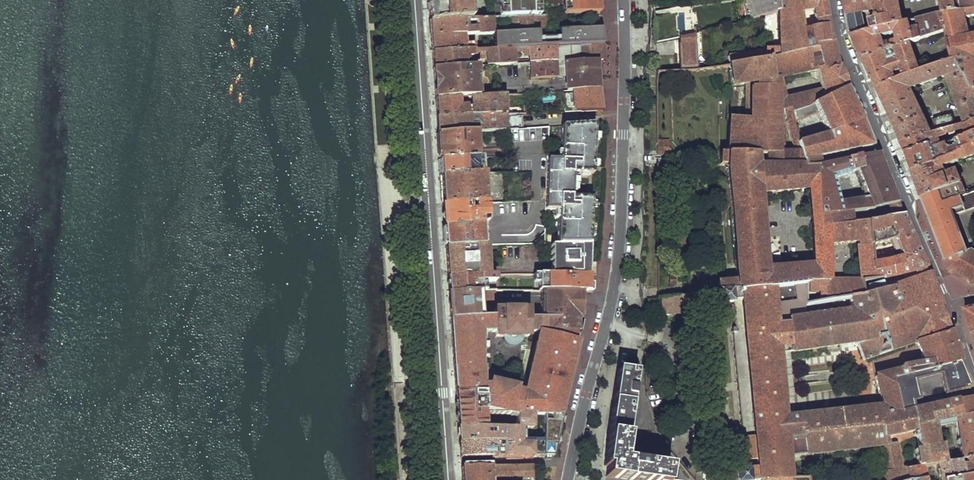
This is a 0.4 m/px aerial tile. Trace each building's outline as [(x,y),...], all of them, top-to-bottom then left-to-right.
[(468,19),(467,0),(427,0),(429,21),(462,19),(468,19)] [(544,0),(490,0),(490,18),(505,17),(544,15),(544,0)] [(561,4),(564,14),(599,12),(598,2),(598,0),(561,0),(561,4)] [(778,11),(780,47),(765,48),(740,53),(726,56),(727,65),(769,58),(803,53),(800,31),(803,31),(801,12),(813,11),(814,21),(827,19),(825,9),(823,0),(818,0),(804,3),(787,5),(779,6),(778,11)] [(750,19),(778,11),(779,6),(787,5),(786,0),(744,0),(750,19)] [(901,22),(898,0),(844,0),(848,18),(851,35),(901,22)] [(954,0),(938,0),(940,11),(955,9),(954,0)] [(955,9),(973,7),(973,0),(954,0),(955,9)] [(943,32),(948,60),(955,58),(960,72),(968,87),(973,85),(973,32),(961,35),(955,18),(973,14),(973,7),(955,9),(940,11),(943,32)] [(943,32),(940,11),(908,21),(912,42),(943,32)] [(544,15),(505,17),(506,33),(537,32),(544,31),(544,15)] [(491,33),(490,18),(473,19),(474,29),(463,29),(462,19),(429,21),(429,29),(430,37),(462,35),(491,33)] [(800,31),(803,53),(814,51),(814,47),(832,42),(829,30),(827,19),(814,21),(815,21),(809,22),(809,29),(803,31),(800,31)] [(856,48),(861,60),(886,51),(884,41),(897,37),(900,47),(908,44),(912,42),(908,21),(901,22),(851,35),(856,48)] [(557,31),(558,47),(602,45),(601,36),(600,28),(557,31)] [(491,33),(492,50),(514,48),(528,48),(537,48),(537,32),(506,33),(491,33)] [(462,35),(430,37),(431,45),(431,53),(463,51),(462,35)] [(691,35),(679,38),(681,67),(695,66),(691,35)] [(726,164),(726,175),(736,281),(716,283),(716,281),(704,282),(705,293),(768,287),(794,284),(807,283),(807,304),(865,295),(863,283),(882,280),(880,272),(875,272),(874,262),(872,246),(869,221),(852,222),(851,212),(821,217),(815,168),(819,167),(817,158),(805,161),(800,143),(793,122),(790,112),(814,104),(847,88),(847,87),(843,77),(839,66),(837,67),(832,42),(814,47),(814,51),(803,53),(769,58),(727,65),(730,85),(742,83),(743,117),(729,117),(727,153),(721,153),(726,164)] [(918,70),(908,44),(900,47),(886,51),(861,60),(868,74),(876,88),(918,70)] [(537,48),(528,48),(528,57),(529,63),(596,60),(602,60),(602,53),(602,45),(558,47),(545,47),(537,48)] [(514,52),(514,48),(492,50),(463,51),(431,53),(432,61),(433,69),(435,69),(465,67),(465,60),(470,59),(471,61),(484,61),(485,66),(493,66),(528,63),(528,61),(515,62),(514,52)] [(514,48),(514,52),(523,52),(524,57),(528,57),(528,48),(514,48)] [(960,72),(955,58),(948,60),(918,70),(876,88),(888,116),(901,144),(973,120),(973,85),(968,87),(960,72)] [(596,60),(529,63),(530,78),(564,76),(565,91),(598,89),(597,79),(596,60)] [(438,78),(438,84),(438,90),(436,91),(436,98),(458,97),(466,97),(495,95),(493,66),(485,66),(465,67),(435,69),(435,78),(438,78)] [(805,160),(817,158),(872,147),(862,120),(863,120),(855,104),(847,88),(814,104),(790,112),(793,122),(819,115),(829,134),(800,143),(805,160)] [(565,91),(561,91),(562,111),(600,110),(599,100),(598,89),(565,91)] [(495,95),(466,97),(466,104),(467,115),(504,113),(503,94),(495,95)] [(436,116),(459,115),(459,105),(458,97),(436,98),(434,99),(435,108),(436,116)] [(459,105),(459,115),(467,115),(466,104),(459,105)] [(522,128),(521,113),(504,113),(467,115),(459,115),(436,116),(436,126),(437,134),(476,132),(522,128)] [(905,153),(932,145),(935,148),(942,145),(941,142),(935,143),(934,141),(946,137),(945,134),(965,127),(967,136),(973,133),(973,120),(901,144),(903,148),(905,153)] [(548,159),(547,210),(559,211),(558,246),(585,245),(586,204),(587,199),(571,198),(573,174),(588,174),(588,168),(589,124),(560,126),(560,158),(548,159)] [(476,159),(476,132),(437,134),(438,148),(439,161),(476,159)] [(912,171),(973,148),(973,133),(967,136),(956,140),(957,145),(949,147),(947,144),(942,145),(935,148),(932,145),(905,153),(908,162),(912,171)] [(672,149),(670,149),(670,141),(657,141),(658,156),(672,156),(672,149)] [(919,191),(921,198),(939,191),(943,201),(973,190),(973,188),(965,191),(955,166),(964,162),(963,160),(973,156),(973,148),(912,171),(914,178),(919,191)] [(873,209),(897,203),(887,178),(877,153),(819,167),(815,168),(821,216),(851,212),(873,209)] [(482,175),(481,158),(476,159),(439,161),(439,169),(439,177),(482,175)] [(673,168),(673,176),(682,175),(681,167),(673,168)] [(480,203),(484,203),(482,175),(439,177),(440,190),(441,205),(480,203)] [(970,249),(966,250),(951,210),(973,201),(973,190),(943,201),(939,191),(921,198),(943,255),(948,269),(954,272),(953,274),(961,278),(969,282),(970,281),(973,283),(973,251),(970,249)] [(481,215),(480,203),(441,205),(443,217),(479,215),(481,215)] [(480,225),(479,215),(443,217),(443,222),(443,228),(448,228),(480,225)] [(880,272),(882,280),(892,279),(926,268),(914,241),(903,215),(879,220),(869,221),(872,246),(885,243),(894,240),(901,257),(874,262),(875,272),(880,272)] [(482,247),(480,225),(448,228),(449,247),(482,247)] [(684,236),(675,237),(676,245),(684,244),(684,236)] [(558,246),(550,246),(550,276),(584,275),(585,245),(558,246)] [(487,277),(486,247),(482,247),(449,247),(445,247),(446,254),(448,277),(487,277)] [(950,329),(948,323),(947,319),(941,305),(928,274),(888,289),(865,295),(807,304),(807,283),(794,284),(795,299),(770,301),(768,287),(705,293),(692,294),(694,305),(741,302),(741,308),(734,309),(736,330),(732,331),(737,386),(741,437),(745,437),(747,467),(745,467),(745,470),(706,474),(706,479),(770,479),(791,478),(788,457),(879,448),(885,479),(907,479),(904,470),(897,445),(889,446),(888,438),(905,436),(911,469),(922,467),(918,450),(913,411),(900,415),(892,382),(959,362),(962,362),(953,336),(952,332),(950,329)] [(550,276),(545,276),(545,292),(581,292),(583,292),(584,283),(584,275),(550,276)] [(529,292),(529,276),(487,277),(448,277),(448,293),(479,293),(497,292),(516,292),(529,292)] [(703,282),(691,284),(692,294),(705,293),(703,282)] [(493,312),(493,334),(525,333),(541,333),(577,332),(577,316),(581,316),(581,292),(545,292),(540,292),(539,319),(527,319),(527,311),(493,312)] [(516,292),(497,292),(497,302),(508,301),(516,292)] [(479,293),(448,293),(449,307),(450,320),(481,320),(479,293)] [(685,306),(684,294),(658,297),(648,298),(648,301),(660,299),(661,316),(686,314),(685,306)] [(964,311),(969,324),(973,337),(973,309),(964,311)] [(481,370),(480,334),(492,334),(491,320),(481,320),(450,320),(452,342),(454,362),(455,381),(456,398),(457,404),(471,404),(483,403),(482,385),(482,370),(481,370)] [(577,332),(541,333),(526,394),(518,392),(519,388),(492,382),(492,385),(482,385),(483,403),(483,415),(516,415),(533,415),(533,416),(541,416),(561,416),(581,334),(581,332),(577,332)] [(964,375),(959,362),(892,382),(900,415),(913,411),(911,402),(969,388),(964,375)] [(619,369),(616,391),(604,466),(607,466),(606,475),(632,479),(635,479),(667,479),(669,467),(623,460),(636,371),(631,371),(624,370),(619,369)] [(946,403),(950,421),(952,420),(973,415),(973,399),(973,396),(946,403)] [(913,411),(918,450),(937,445),(933,425),(950,421),(946,403),(913,411)] [(471,404),(457,404),(457,410),(457,415),(471,415),(471,404)] [(471,415),(457,415),(458,423),(458,429),(484,429),(483,415),(471,415)] [(532,445),(521,445),(521,429),(532,429),(533,416),(533,415),(516,415),(517,428),(484,429),(458,429),(458,436),(459,444),(502,443),(503,457),(532,457),(532,445)] [(952,420),(957,440),(973,436),(973,415),(952,420)] [(561,416),(541,416),(541,457),(553,457),(559,424),(561,416)] [(973,460),(973,436),(957,440),(937,445),(918,450),(922,467),(922,470),(937,467),(945,466),(942,448),(944,448),(946,453),(948,455),(954,454),(956,450),(955,446),(959,445),(961,462),(973,460)] [(502,443),(459,444),(460,458),(503,458),(503,457),(502,443)] [(964,478),(973,476),(972,470),(973,469),(973,460),(961,462),(959,463),(964,478)] [(941,479),(956,479),(964,478),(959,463),(955,464),(952,464),(945,466),(937,467),(941,479)] [(490,479),(533,477),(533,466),(461,468),(462,479),(490,479)] [(907,479),(924,479),(922,470),(922,467),(911,469),(904,470),(907,479)]
